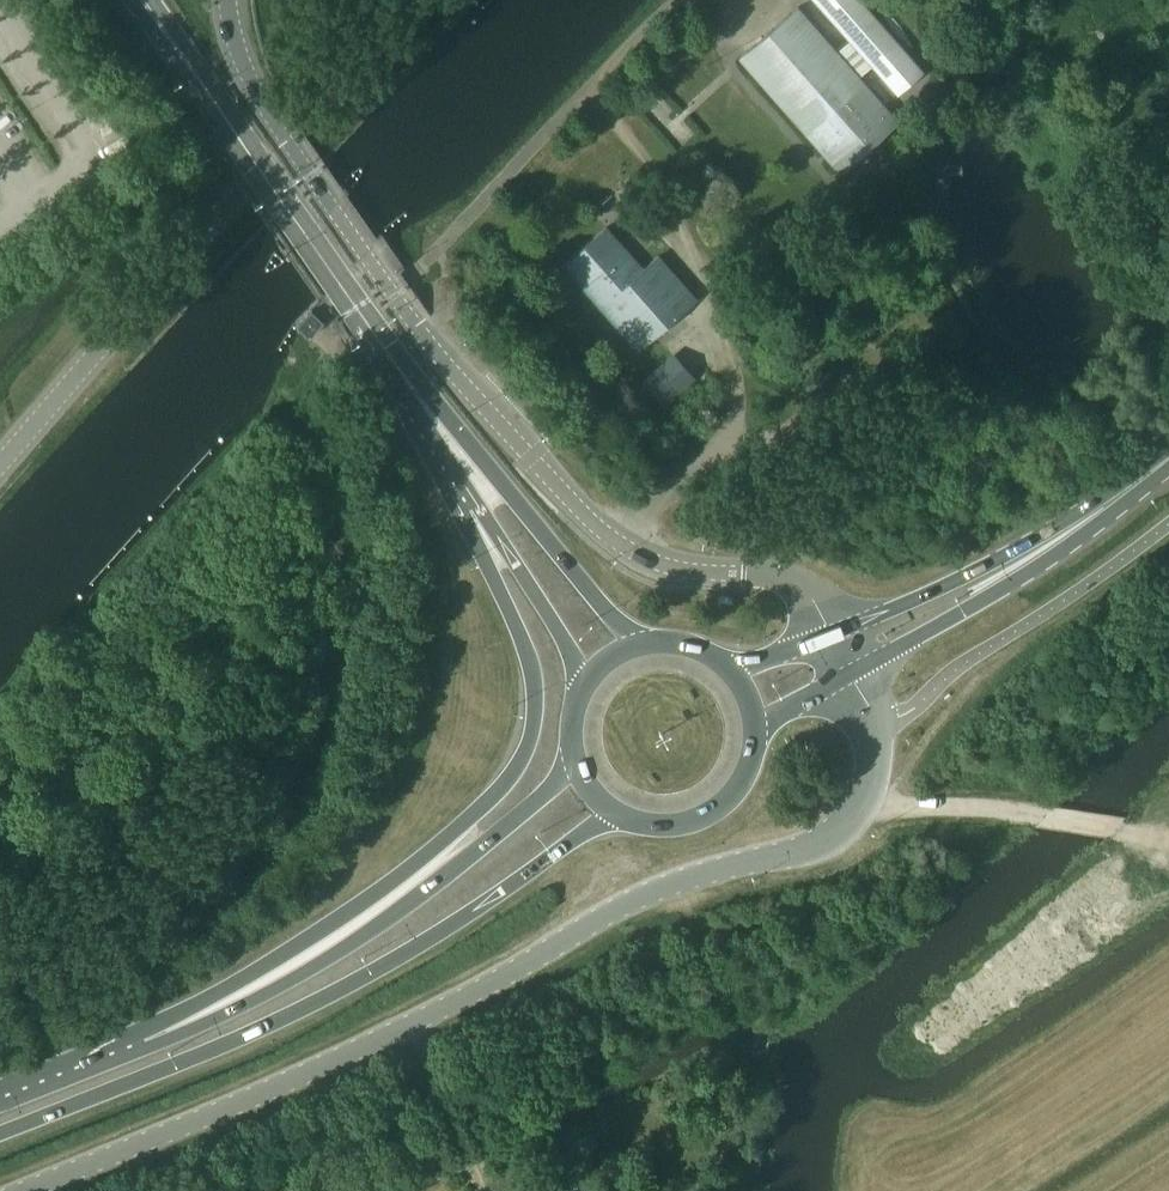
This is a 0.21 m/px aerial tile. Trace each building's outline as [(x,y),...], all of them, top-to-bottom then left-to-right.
[(861,0),(815,0),(898,94),(924,71),(861,0)] [(740,58),(841,172),(900,120),(799,6),(740,58)] [(606,226),(563,264),(639,350),(697,299),(658,255),(644,268),(606,226)] [(311,307),(296,324),(310,337),(326,320),(311,307)]
